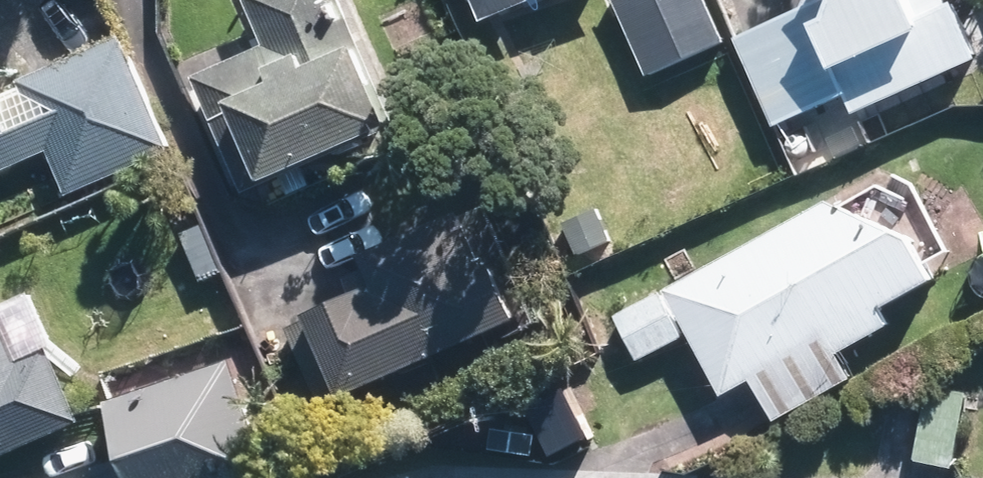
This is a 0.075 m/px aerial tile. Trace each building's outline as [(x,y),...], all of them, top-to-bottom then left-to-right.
[(209,76),(255,186),(412,121),(376,34),(366,38),(350,0),(267,0),(286,44),(209,76)] [(493,14),(530,0),(488,0),(493,14)] [(624,12),(651,72),(729,38),(712,0),(651,0),(624,12)] [(957,0),(841,0),(753,41),(787,114),(860,80),(872,104),(982,53),(957,0)] [(129,44),(33,86),(79,190),(175,148),(129,44)] [(21,130),(0,81),(0,139),(21,130)] [(842,206),(684,289),(736,387),(763,372),(783,410),(852,374),(839,349),(902,317),(894,303),(950,274),(929,235),(842,206)] [(410,284),(301,329),(330,398),(538,312),(518,265),(509,268),(487,216),(397,254),(410,284)] [(670,296),(623,316),(641,359),(688,339),(670,296)] [(85,412),(59,356),(32,369),(0,300),(0,451),(85,412)] [(118,408),(141,477),(238,477),(279,465),(245,365),(118,408)] [(974,400),(944,393),(930,458),(960,465),(974,400)]
